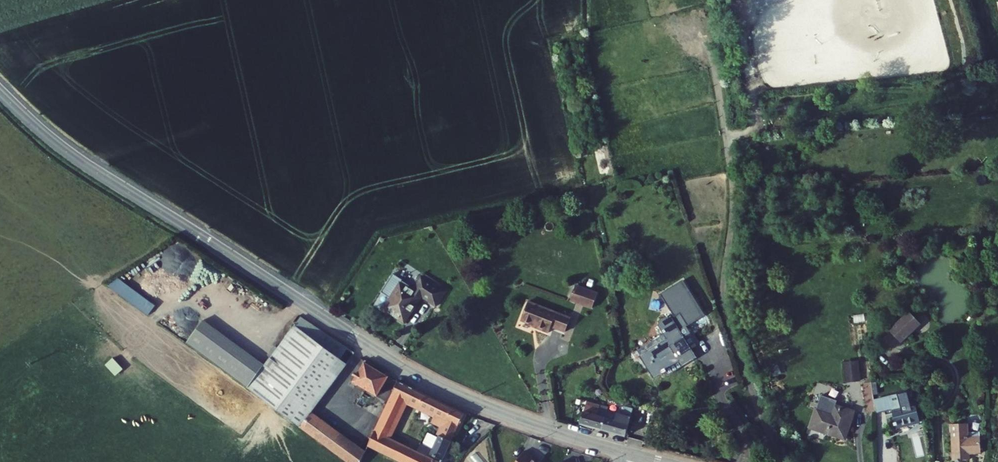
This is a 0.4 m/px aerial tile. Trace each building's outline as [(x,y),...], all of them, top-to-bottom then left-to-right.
[(605,181),(614,179),(607,146),(598,148),(605,181)] [(444,292),(421,277),(411,292),(399,284),(384,306),(394,312),(392,315),(403,322),(420,297),(434,307),(444,292)] [(147,316),(154,307),(115,278),(109,287),(147,316)] [(660,294),(674,316),(679,313),(687,326),(705,315),(683,279),(660,294)] [(592,308),(597,294),(576,286),(571,300),(592,308)] [(570,317),(527,302),(520,320),(537,326),(536,329),(549,334),(551,327),(565,331),(570,317)] [(394,312),(384,306),(382,309),(392,315),(394,312)] [(687,326),(679,313),(674,316),(671,318),(670,317),(667,319),(666,317),(657,322),(658,324),(657,325),(666,340),(639,357),(653,378),(664,372),(677,363),(680,368),(696,358),(679,331),(687,326)] [(910,313),(890,331),(901,343),(921,325),(910,313)] [(301,318),(294,329),(338,360),(345,349),(301,318)] [(188,345),(248,390),(265,367),(204,323),(188,345)] [(265,367),(248,390),(300,428),(301,427),(309,416),(338,377),(330,370),(338,360),(294,329),(265,367)] [(113,359),(105,365),(115,377),(122,371),(113,359)] [(330,370),(338,377),(346,366),(338,360),(330,370)] [(845,363),(848,384),(863,382),(859,361),(845,363)] [(677,363),(664,372),(666,376),(680,368),(677,363)] [(365,365),(353,382),(376,398),(388,380),(365,365)] [(401,385),(383,422),(397,429),(407,404),(436,417),(433,424),(443,429),(440,434),(453,439),(465,415),(401,385)] [(892,410),(896,428),(920,422),(915,403),(908,405),(905,393),(873,401),(877,414),(892,410)] [(600,406),(587,402),(582,425),(594,428),(597,416),(600,406)] [(605,418),(602,430),(626,437),(633,410),(624,407),(623,411),(622,415),(607,411),(608,408),(600,406),(597,416),(605,418)] [(817,411),(811,429),(846,441),(855,414),(837,408),(834,417),(817,411)] [(348,461),(362,461),(364,457),(309,416),(301,427),(348,461)] [(605,418),(597,416),(594,428),(602,430),(605,418)] [(379,429),(393,436),(397,429),(383,422),(379,429)] [(953,461),(956,461),(960,461),(970,461),(970,456),(970,453),(975,452),(975,455),(982,455),(981,438),(970,438),(969,424),(951,425),(953,461)] [(379,429),(371,445),(404,460),(411,445),(393,436),(379,429)] [(453,439),(440,434),(434,445),(426,441),(422,450),(428,453),(424,461),(442,461),(453,439)] [(408,461),(413,461),(420,449),(411,445),(404,460),(408,461)] [(428,453),(422,450),(420,449),(413,461),(424,461),(428,453)] [(518,461),(537,461),(526,453),(518,461)]
